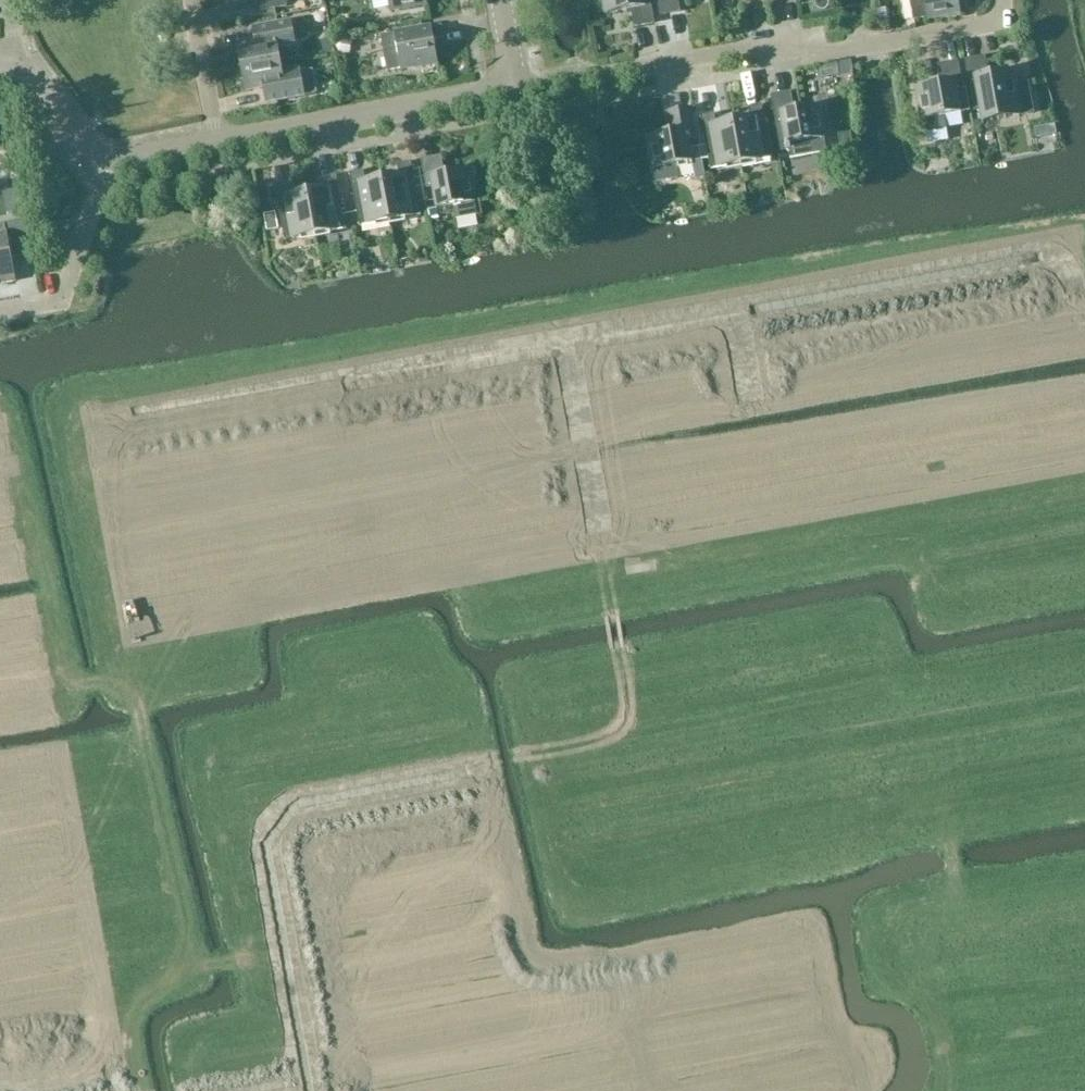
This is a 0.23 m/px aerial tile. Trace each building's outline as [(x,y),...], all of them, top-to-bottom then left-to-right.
[(261,12),(288,7),(287,0),(259,0),(261,12)] [(391,11),(428,5),(427,0),(389,0),(391,11)] [(626,11),(633,10),(636,27),(654,24),(650,0),(603,0),(606,15),(626,11)] [(662,16),(680,13),(678,0),(659,0),(662,16)] [(911,0),(915,20),(928,18),(929,21),(961,15),(958,0),(912,0),(911,0)] [(256,42),(238,46),(243,69),(289,60),(287,49),(296,47),(291,23),(253,30),(256,42)] [(382,36),(388,72),(402,69),(402,70),(438,63),(434,41),(445,39),(442,26),(432,28),(432,27),(395,34),(382,36)] [(981,111),(982,119),(1033,109),(1028,83),(1018,85),(1015,71),(992,75),(991,70),(987,71),(985,58),(967,62),(976,112),(981,111)] [(305,97),(304,95),(302,80),(293,82),(289,60),(243,69),(247,92),(264,89),(267,104),(305,97)] [(945,116),(962,113),(971,112),(966,89),(963,90),(958,63),(940,67),(943,84),(916,89),(922,121),(924,120),(926,130),(927,133),(947,129),(946,126),(945,116)] [(782,151),(787,150),(789,150),(790,156),(791,159),(827,153),(826,149),(824,138),(827,138),(821,106),(794,111),(791,94),(773,97),(777,124),(782,151)] [(734,122),(742,165),(773,159),(763,106),(749,109),(751,119),(734,122)] [(655,169),(657,181),(678,177),(676,166),(693,162),(689,140),(694,139),(689,111),(670,114),(674,133),(647,138),(653,170),(655,169)] [(742,165),(734,122),(717,125),(715,115),(701,118),(712,170),(742,165)] [(851,132),(838,135),(842,152),(854,149),(851,132)] [(454,206),(457,219),(477,215),(475,202),(477,202),(471,170),(444,175),(441,158),(423,161),(428,188),(433,187),(437,209),(454,206)] [(400,175),(383,178),(391,221),(421,216),(412,163),(398,166),(400,175)] [(360,227),(391,221),(383,178),(366,182),(364,172),(350,174),(360,227)] [(325,189),(308,192),(316,235),(347,230),(337,177),(323,179),(325,189)] [(285,241),(316,235),(308,192),(291,195),(289,186),(276,188),(285,241)] [(275,213),(264,215),(267,231),(278,229),(275,213)] [(0,234),(0,280),(2,279),(3,284),(17,282),(12,258),(31,255),(25,221),(5,225),(6,233),(0,234)] [(867,1086),(868,1090),(891,1090),(889,1082),(867,1086)]
